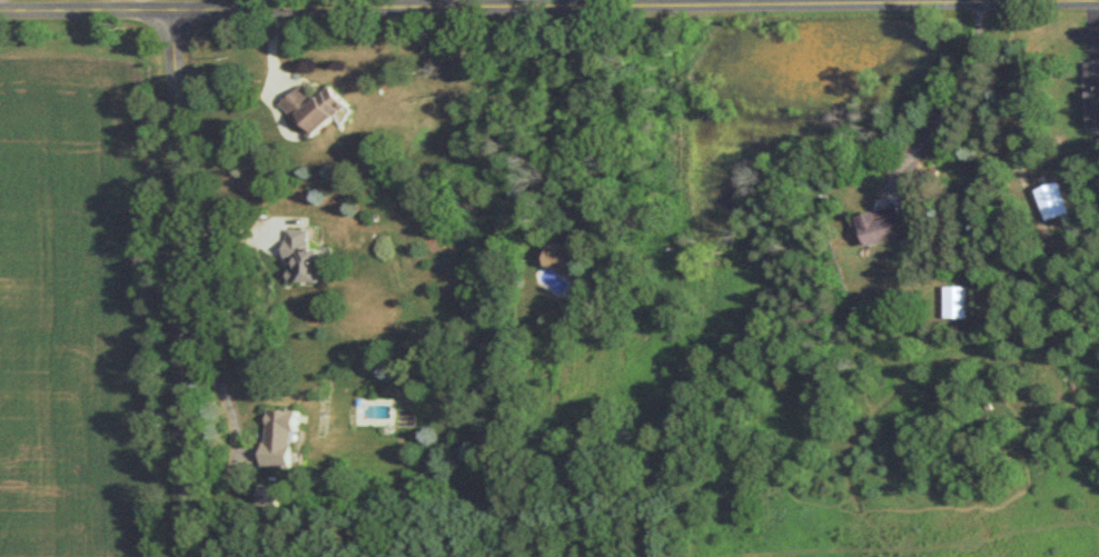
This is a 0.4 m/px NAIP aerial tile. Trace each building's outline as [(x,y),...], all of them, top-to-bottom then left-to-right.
[(1086,59),(1087,81),(1097,80),(1097,85),(1087,85),(1089,125),(1098,124),(1098,59),(1086,59)] [(284,103),(315,137),(352,104),(334,84),(319,98),(306,83),(284,103)] [(1038,188),(1048,219),(1072,211),(1061,180),(1038,188)] [(865,245),(903,234),(897,213),(878,218),(875,210),(852,217),(854,227),(859,225),(865,245)] [(287,280),(319,281),(320,248),(307,248),(307,229),(284,228),(283,257),(288,257),(287,280)] [(573,242),(550,241),(549,266),(585,268),(587,233),(574,233),(573,242)] [(967,317),(967,286),(943,285),(942,317),(967,317)] [(269,464),(297,465),(299,409),(271,408),(269,464)]
